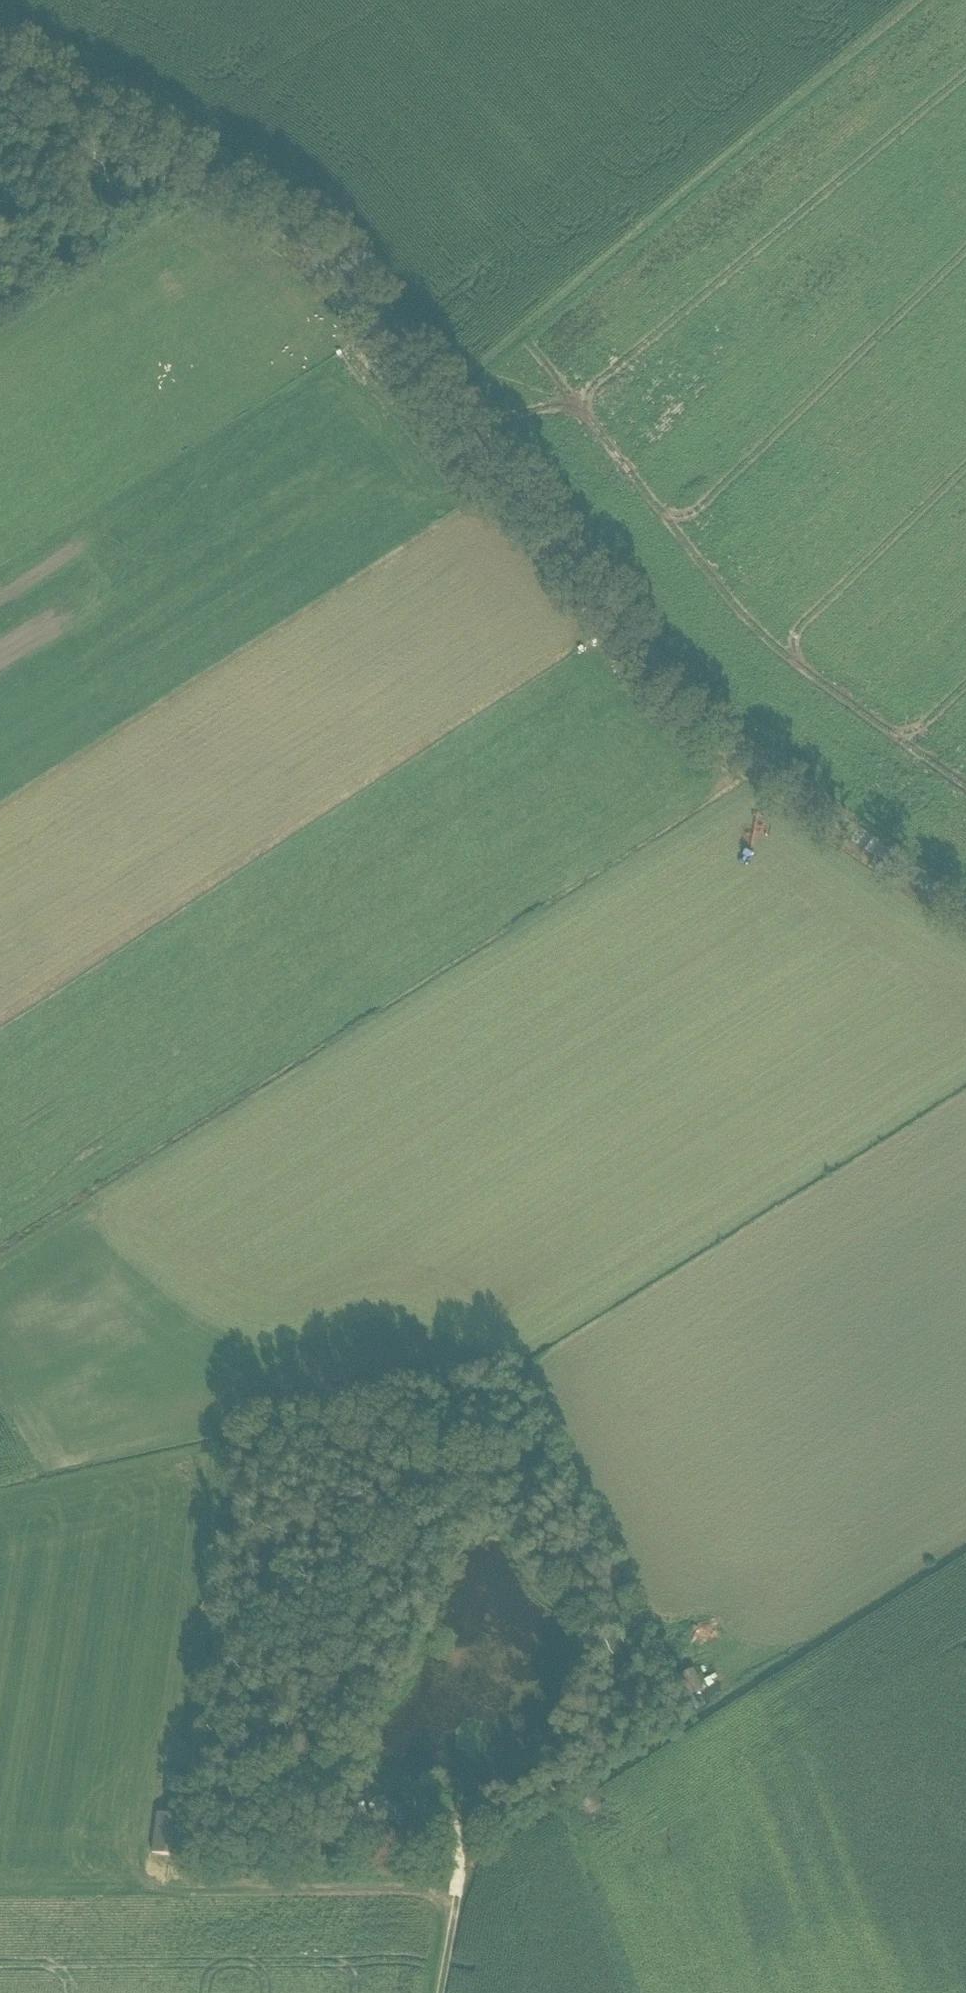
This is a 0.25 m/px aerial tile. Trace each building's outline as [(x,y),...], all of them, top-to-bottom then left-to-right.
[(153,1852),(179,1855),(184,1818),(158,1815),(153,1852)]
